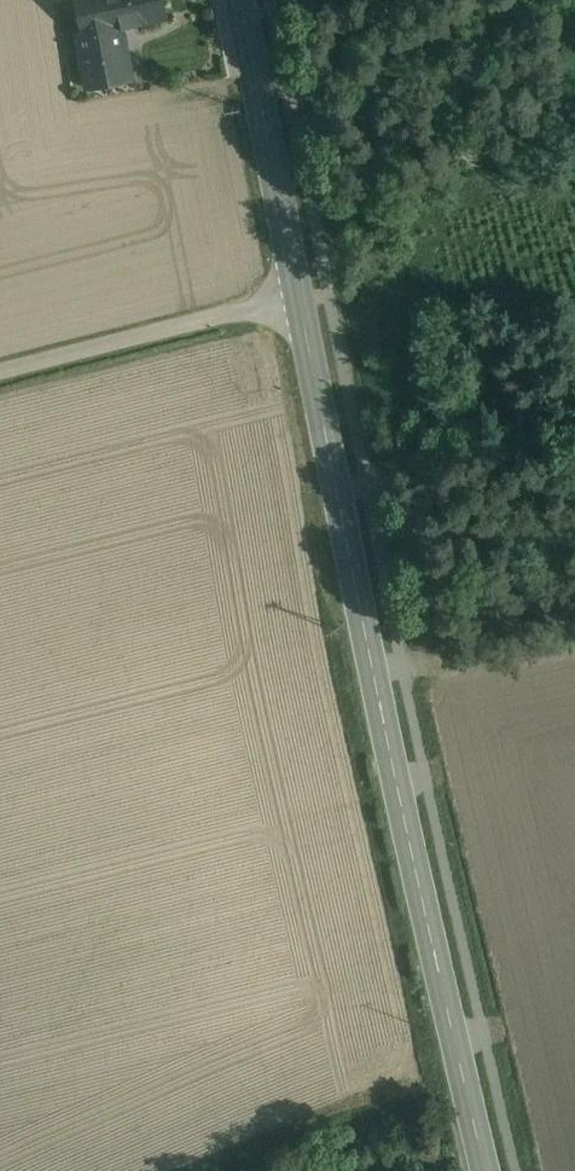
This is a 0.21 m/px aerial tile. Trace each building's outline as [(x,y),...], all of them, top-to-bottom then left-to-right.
[(84,31),(85,34),(116,28),(167,17),(163,0),(78,0),(84,31)] [(116,28),(85,34),(84,31),(77,32),(88,88),(133,79),(127,52),(122,53),(116,28)]
